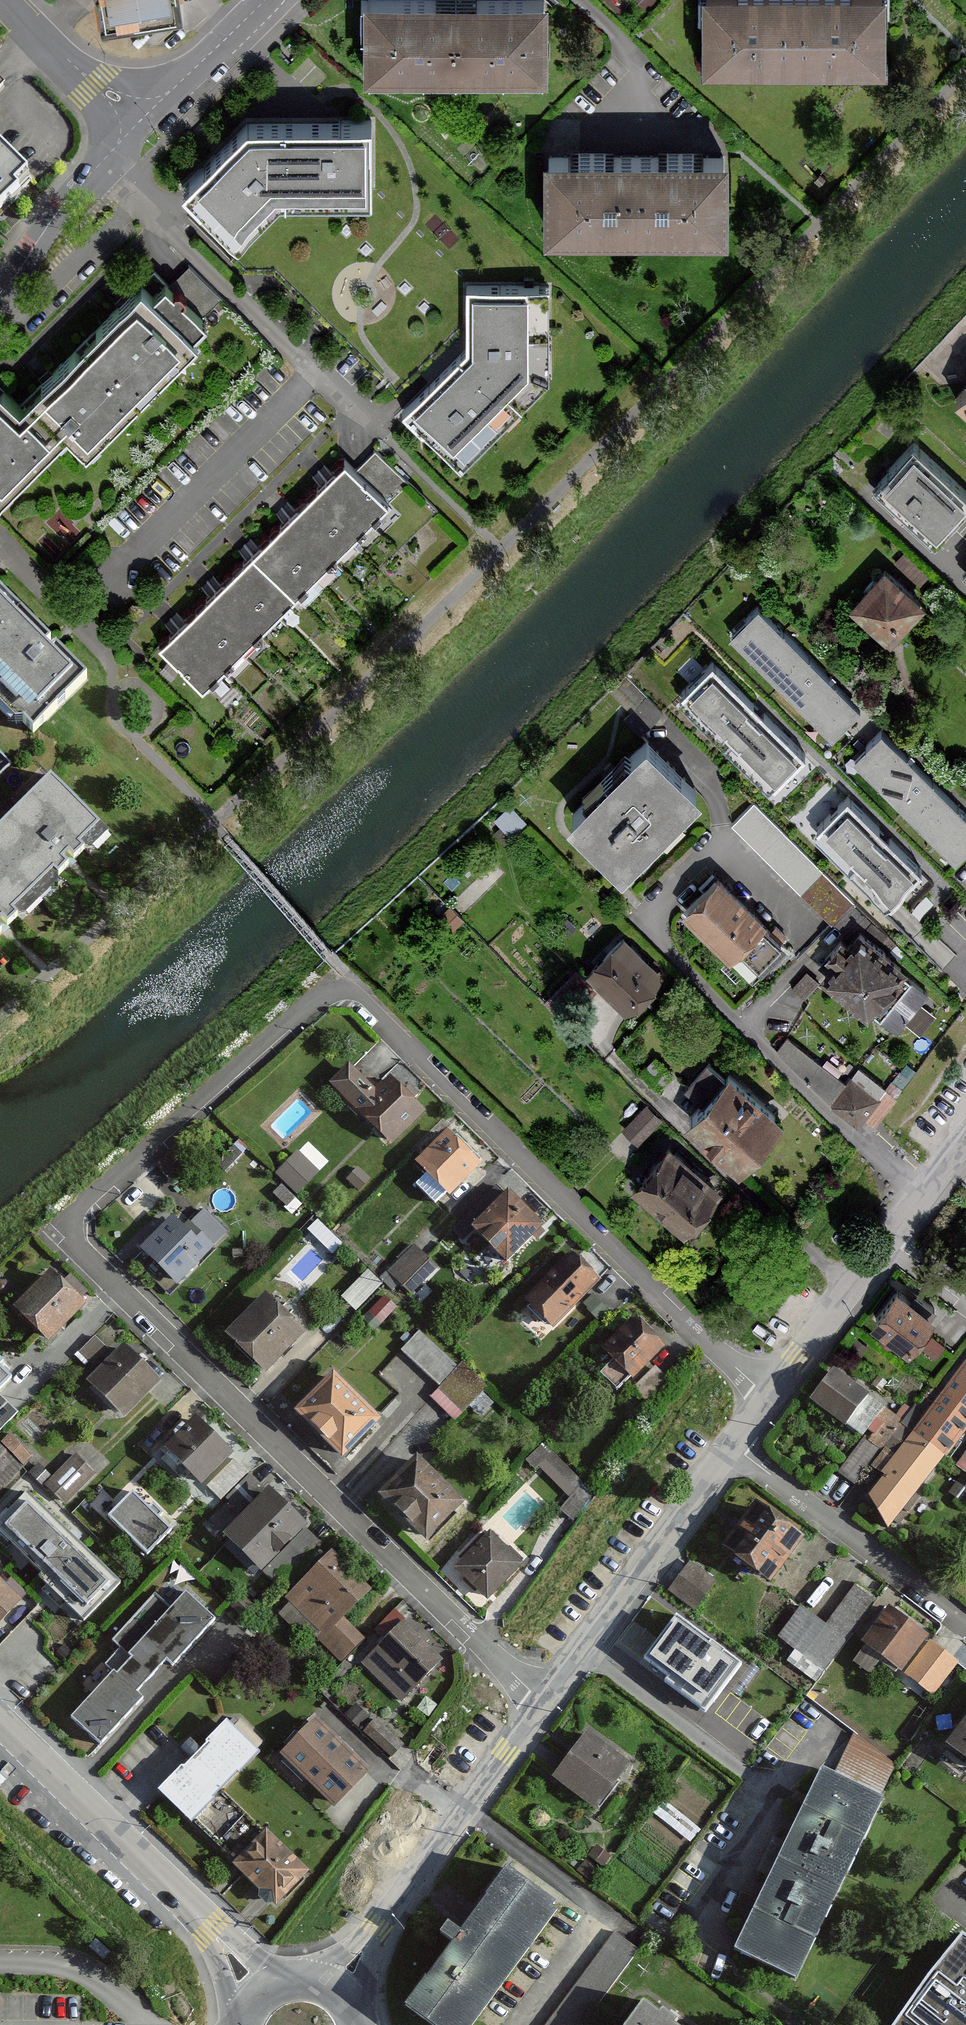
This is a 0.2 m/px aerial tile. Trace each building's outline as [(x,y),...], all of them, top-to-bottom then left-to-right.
[(102,14),(146,7),(181,1),(181,0),(99,0),(102,14)] [(363,71),(455,71),(455,0),(363,0),(363,71)] [(455,71),(546,71),(545,1),(545,0),(455,0),(455,71)] [(701,60),(793,62),(794,0),(702,0),(701,60)] [(793,62),(882,64),(883,0),(794,0),(793,62)] [(185,189),(238,241),(280,198),(372,199),(372,189),(372,120),(296,119),(280,119),(247,119),(181,185),(185,189)] [(17,193),(12,188),(25,174),(0,149),(0,210),(17,193)] [(633,152),(543,153),(543,231),(633,231),(633,152)] [(724,152),(633,152),(633,231),(726,231),(724,152)] [(138,284),(17,404),(0,387),(0,494),(31,464),(66,429),(85,448),(194,339),(190,336),(204,323),(164,283),(150,296),(138,284)] [(466,345),(401,408),(410,417),(460,468),(550,380),(549,284),(465,285),(466,323),(466,336),(466,345)] [(955,398),(965,409),(965,387),(955,398)] [(874,486),(933,540),(965,504),(965,492),(913,444),(874,486)] [(325,479),(367,521),(385,503),(344,460),(325,479)] [(347,541),(367,521),(325,479),(305,498),(347,541)] [(327,561),(347,541),(305,498),(285,518),(327,561)] [(310,577),(327,561),(285,518),(268,535),(310,577)] [(295,592),(310,577),(268,535),(253,549),(295,592)] [(277,609),(295,592),(253,549),(235,567),(277,609)] [(259,627),(277,609),(235,567),(217,585),(259,627)] [(883,568),(850,604),(889,640),(922,604),(883,568)] [(241,645),(259,627),(217,585),(199,603),(241,645)] [(0,595),(0,698),(32,731),(84,678),(0,595)] [(220,665),(241,645),(199,603),(178,623),(220,665)] [(833,738),(860,711),(757,608),(730,636),(833,738)] [(200,685),(220,665),(178,623),(158,643),(200,685)] [(767,786),(800,753),(712,664),(678,697),(767,786)] [(882,732),(853,760),(956,862),(965,852),(965,816),(882,732)] [(699,789),(644,735),(567,814),(621,867),(699,789)] [(5,925),(14,916),(9,911),(51,869),(56,874),(64,866),(58,860),(62,856),(67,852),(72,858),(81,849),(77,845),(97,825),(49,778),(0,827),(0,920),(5,925)] [(884,902),(917,869),(847,799),(814,832),(884,902)] [(732,824),(803,894),(824,873),(753,803),(732,824)] [(525,825),(510,807),(493,822),(508,839),(525,825)] [(752,977),(784,945),(759,921),(763,918),(717,873),(682,908),(752,977)] [(854,903),(824,873),(803,894),(833,924),(854,903)] [(663,972),(623,933),(585,971),(626,1010),(663,972)] [(854,933),(820,973),(867,1012),(870,1008),(895,1029),(903,1020),(919,1033),(935,1014),(919,1000),(926,993),(854,933)] [(852,1075),(846,1083),(788,1034),(777,1048),(858,1122),(864,1116),(879,1098),(852,1075)] [(722,1075),(706,1061),(685,1084),(701,1098),(684,1117),(739,1165),(782,1117),(728,1069),(722,1075)] [(348,1065),(330,1083),(391,1145),(424,1112),(389,1077),(374,1091),(371,1089),(361,1079),(351,1069),(348,1065)] [(879,1098),(864,1116),(875,1125),(879,1119),(897,1098),(896,1097),(886,1089),(879,1098)] [(658,1121),(645,1109),(621,1133),(628,1139),(635,1146),(658,1121)] [(415,1162),(448,1196),(480,1165),(446,1131),(415,1162)] [(668,1142),(631,1184),(683,1230),(721,1188),(668,1142)] [(297,1151),(275,1174),(297,1196),(320,1173),(297,1151)] [(370,1180),(357,1168),(345,1181),(358,1193),(370,1180)] [(296,1200),(281,1186),(272,1195),(287,1209),(296,1200)] [(542,1226),(508,1192),(473,1228),(506,1261),(542,1226)] [(172,1220),(140,1252),(178,1288),(214,1251),(211,1248),(227,1233),(204,1211),(197,1218),(190,1225),(187,1222),(184,1225),(181,1229),(172,1220)] [(332,1255),(341,1245),(316,1222),(307,1232),(332,1255)] [(413,1246),(388,1271),(399,1282),(424,1256),(419,1252),(413,1246)] [(551,1327),(599,1281),(572,1253),(524,1300),(551,1327)] [(424,1256),(399,1282),(411,1293),(435,1267),(424,1256)] [(366,1270),(340,1297),(349,1305),(356,1312),(382,1285),(366,1270)] [(86,1310),(50,1274),(15,1312),(49,1347),(86,1310)] [(5,1282),(0,1282),(0,1296),(5,1296),(10,1291),(9,1286),(5,1282)] [(935,1312),(914,1297),(909,1304),(891,1290),(870,1318),(909,1347),(935,1312)] [(264,1294),(224,1334),(264,1373),(304,1333),(264,1294)] [(397,1308),(384,1296),(369,1313),(382,1324),(397,1308)] [(632,1379),(663,1347),(633,1318),(602,1350),(612,1360),(600,1373),(616,1388),(628,1376),(632,1379)] [(418,1332),(401,1349),(441,1386),(457,1369),(418,1332)] [(95,1372),(112,1355),(101,1344),(95,1339),(93,1338),(78,1354),(95,1372)] [(160,1381),(123,1344),(112,1355),(95,1372),(86,1381),(123,1418),(160,1381)] [(925,1415),(915,1407),(902,1423),(944,1455),(965,1427),(965,1362),(925,1415)] [(462,1365),(457,1369),(441,1386),(430,1398),(439,1407),(454,1421),(486,1388),(462,1365)] [(651,1395),(665,1375),(653,1367),(639,1386),(651,1395)] [(9,1378),(0,1369),(0,1388),(9,1378)] [(881,1450),(902,1423),(834,1370),(813,1397),(881,1450)] [(379,1420),(332,1373),(294,1411),(341,1458),(379,1420)] [(16,1412),(0,1397),(0,1428),(16,1412)] [(200,1485),(231,1454),(194,1418),(163,1449),(200,1485)] [(902,1423),(881,1450),(895,1460),(869,1494),(890,1525),(940,1461),(944,1455),(902,1423)] [(9,1434),(1,1442),(24,1464),(32,1456),(9,1434)] [(538,1470),(553,1457),(544,1447),(530,1460),(538,1470)] [(0,1448),(0,1489),(21,1467),(0,1448)] [(956,1467),(965,1475),(965,1453),(956,1467)] [(74,1454),(45,1483),(65,1504),(95,1474),(86,1465),(74,1454)] [(416,1457),(378,1495),(424,1540),(461,1502),(416,1457)] [(242,1466),(234,1458),(206,1486),(220,1500),(248,1472),(242,1466)] [(249,1475),(226,1498),(240,1511),(263,1489),(256,1482),(249,1475)] [(582,1487),(564,1510),(575,1519),(594,1496),(592,1494),(582,1487)] [(305,1526),(267,1489),(221,1536),(259,1573),(262,1571),(305,1526)] [(26,1493),(0,1520),(0,1534),(41,1573),(38,1577),(83,1621),(120,1583),(26,1493)] [(169,1531),(131,1493),(108,1516),(146,1554),(169,1531)] [(757,1503),(722,1548),(768,1584),(803,1538),(757,1503)] [(313,1534),(305,1526),(262,1571),(273,1582),(281,1574),(284,1577),(320,1541),(313,1534)] [(488,1533),(455,1567),(486,1598),(520,1565),(488,1533)] [(369,1589),(330,1551),(284,1598),(320,1633),(323,1636),(342,1617),(369,1589)] [(691,1563),(671,1590),(696,1608),(715,1581),(691,1563)] [(822,1679),(878,1593),(855,1578),(830,1618),(801,1600),(779,1635),(796,1645),(788,1657),(822,1679)] [(20,1601),(0,1581),(0,1621),(20,1601)] [(132,1659),(150,1675),(165,1659),(172,1665),(213,1621),(185,1594),(171,1610),(156,1596),(113,1641),(132,1659)] [(926,1637),(889,1608),(863,1641),(900,1670),(926,1637)] [(399,1616),(394,1611),(374,1632),(384,1641),(402,1621),(404,1620),(399,1616)] [(714,1643),(675,1614),(641,1659),(681,1689),(714,1643)] [(323,1636),(320,1633),(315,1637),(342,1664),(365,1640),(342,1617),(323,1636)] [(442,1658),(402,1621),(384,1641),(362,1664),(401,1701),(442,1658)] [(953,1660),(932,1645),(917,1666),(937,1680),(953,1660)] [(72,1717),(100,1743),(141,1699),(134,1693),(150,1675),(132,1659),(116,1677),(112,1673),(72,1717)] [(369,1718),(355,1705),(345,1716),(358,1731),(369,1718)] [(368,1770),(315,1719),(280,1755),(332,1806),(368,1770)] [(375,1719),(363,1731),(389,1757),(401,1744),(383,1727),(375,1719)] [(947,1743),(965,1757),(965,1719),(947,1743)] [(258,1752),(225,1720),(206,1740),(208,1743),(183,1769),(180,1766),(156,1791),(189,1822),(193,1818),(236,1860),(233,1864),(275,1905),(307,1872),(264,1830),(262,1833),(218,1790),(237,1770),(239,1772),(258,1752)] [(832,1777),(876,1798),(893,1764),(853,1732),(832,1777)] [(627,1766),(586,1734),(565,1760),(560,1768),(554,1775),(552,1778),(594,1809),(627,1766)] [(832,1777),(821,1771),(735,1950),(795,1978),(880,1799),(876,1798),(832,1777)] [(505,1869),(459,1932),(448,1925),(442,1934),(452,1941),(405,2005),(433,2024),(472,2024),(477,2018),(558,1907),(505,1869)] [(544,2024),(581,2024),(637,1949),(614,1932),(544,2024)] [(963,1935),(928,1977),(894,2024),(965,2024),(965,1937),(963,1935)] [(649,2003),(633,2024),(683,2024),(686,2021),(671,2010),(667,2016),(649,2003)]
